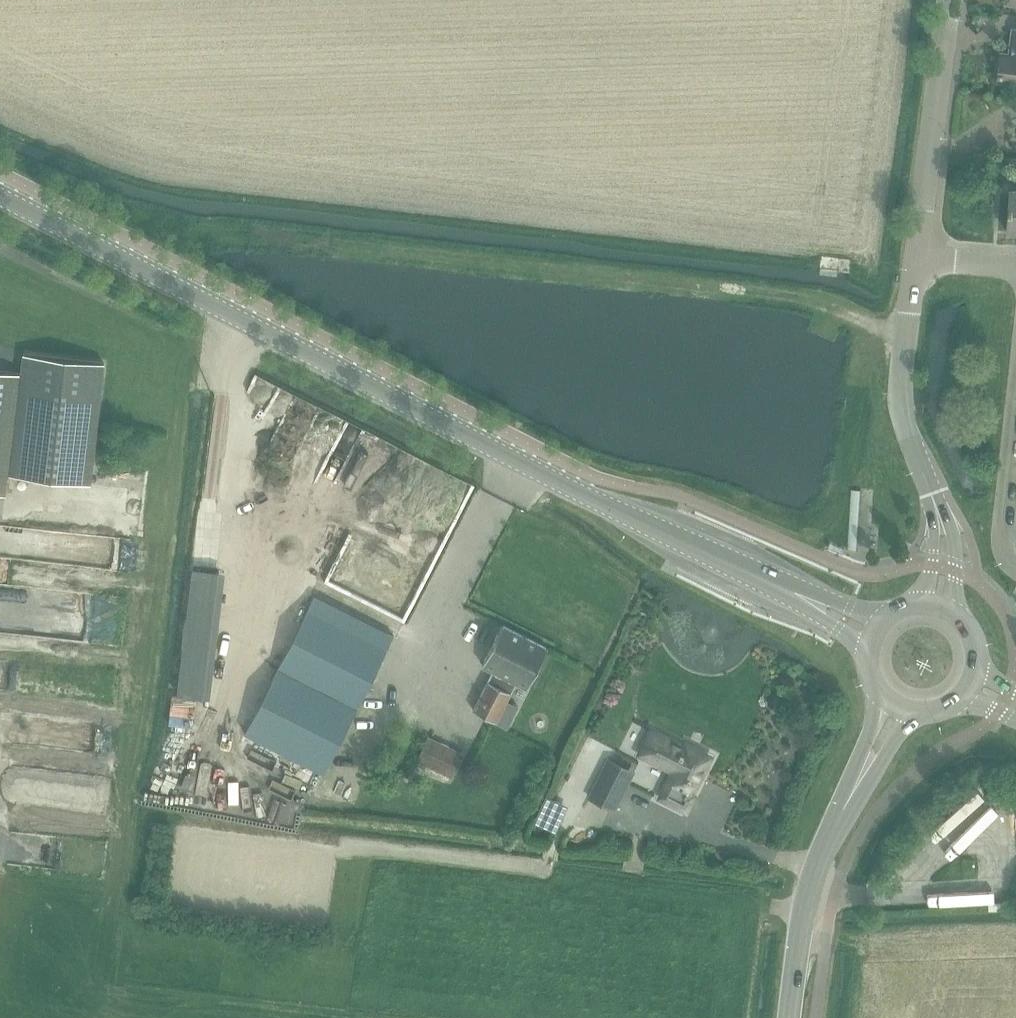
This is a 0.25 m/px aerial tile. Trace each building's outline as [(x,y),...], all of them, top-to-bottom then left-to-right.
[(1011,84),(1011,85),(1012,87),(1015,87),(1015,29),(1012,29),(1009,53),(1001,52),(997,82),(1011,84)] [(1010,189),(1006,232),(1015,232),(1015,189),(1010,189)] [(20,373),(0,371),(0,494),(6,494),(8,474),(90,484),(104,363),(25,354),(22,373),(20,373)] [(32,547),(45,550),(49,525),(37,522),(32,547)] [(224,542),(191,539),(179,688),(213,690),(224,542)] [(316,594),(245,734),(325,774),(395,634),(316,594)] [(494,670),(474,710),(496,722),(498,719),(510,726),(520,704),(508,698),(517,681),(528,687),(547,648),(503,625),(483,664),(494,670)] [(652,730),(640,754),(673,771),(660,797),(686,811),(693,796),(691,795),(710,757),(687,745),(686,747),(652,730)] [(418,760),(451,777),(462,753),(429,737),(418,760)] [(614,810),(617,804),(612,802),(629,769),(609,759),(589,798),(614,810)] [(552,811),(575,820),(583,800),(561,791),(552,811)] [(926,845),(933,853),(973,817),(966,809),(926,845)]
